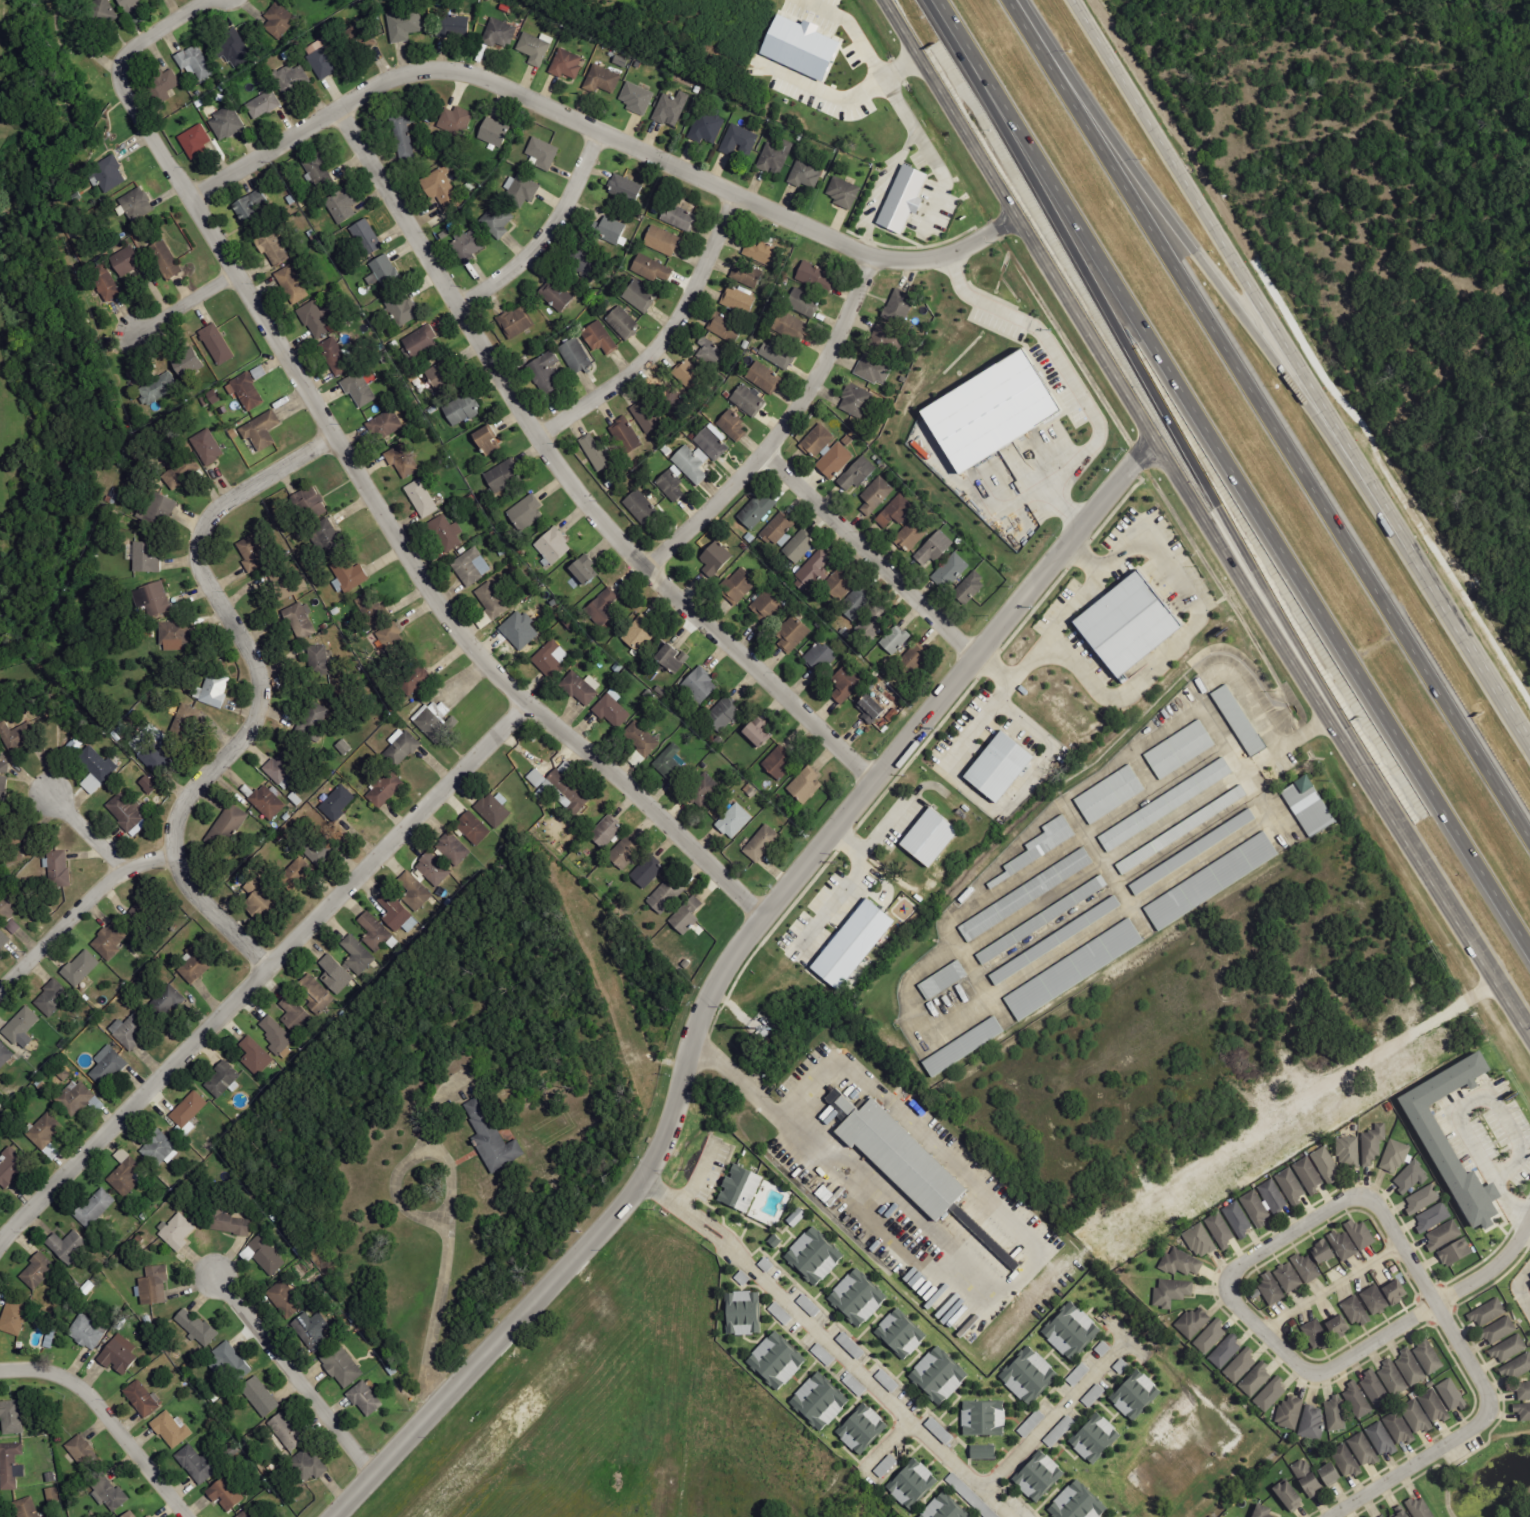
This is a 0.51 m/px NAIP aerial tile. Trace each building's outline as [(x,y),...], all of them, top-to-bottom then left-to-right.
[(127,13),(154,1),(153,0),(121,0),(127,13)] [(116,23),(111,2),(89,7),(93,28),(116,23)] [(299,17),(278,2),(260,25),(281,41),(299,17)] [(394,44),(413,40),(412,34),(426,31),(421,8),(388,15),(394,44)] [(849,42),(823,32),(826,25),(810,19),(808,24),(784,14),(768,56),(833,82),(849,42)] [(472,37),(472,16),(440,15),(439,36),(472,37)] [(497,48),(499,42),(512,47),(516,37),(514,36),(517,26),(493,18),(484,43),(497,48)] [(341,42),(358,51),(369,31),(366,29),(364,32),(351,25),(341,42)] [(531,64),(545,68),(555,37),(544,34),(543,38),(525,32),(519,51),(533,55),(531,64)] [(234,70),(255,61),(243,33),(222,42),(234,70)] [(304,50),(322,80),(346,66),(328,36),(304,50)] [(190,78),(199,73),(203,81),(217,73),(201,44),(178,57),(190,78)] [(564,77),(565,75),(579,79),(587,57),(561,48),(552,73),(564,77)] [(615,95),(624,76),(608,69),(610,65),(599,59),(585,88),(597,94),(600,88),(615,95)] [(273,75),(287,99),(313,83),(302,65),(294,70),(291,64),(273,75)] [(158,101),(184,88),(174,68),(148,81),(158,101)] [(647,117),(657,93),(629,81),(621,100),(631,104),(629,109),(647,117)] [(283,106),(274,89),(247,104),(255,120),(283,106)] [(678,128),(691,95),(681,91),(678,99),(665,93),(655,119),(678,128)] [(248,128),(235,105),(210,119),(223,142),(248,128)] [(447,108),(439,127),(465,137),(475,113),(459,106),(456,111),(447,108)] [(717,145),(729,122),(703,109),(689,137),(703,143),(705,139),(717,145)] [(412,124),(418,123),(417,113),(396,115),(400,159),(415,157),(412,124)] [(505,148),(512,125),(488,117),(480,140),(505,148)] [(181,137),(195,161),(211,152),(207,145),(215,141),(204,123),(181,137)] [(753,152),(760,135),(733,123),(722,151),(735,157),(739,146),(753,152)] [(759,168),(783,177),(795,143),(784,139),(781,146),(769,142),(759,168)] [(339,181),(322,152),(304,163),(321,191),(339,181)] [(129,182),(115,155),(102,162),(105,168),(96,173),(106,194),(129,182)] [(826,169),(800,158),(790,182),(816,192),(826,169)] [(923,198),(933,173),(907,163),(883,224),(906,233),(915,212),(922,215),(928,200),(923,198)] [(447,213),(465,203),(449,174),(454,172),(450,165),(427,177),(447,213)] [(529,199),(535,202),(544,185),(522,173),(518,179),(512,176),(506,187),(514,191),(509,201),(523,209),(529,199)] [(647,185),(617,174),(610,191),(640,203),(647,185)] [(863,186),(834,177),(829,194),(839,197),(836,204),(856,210),(863,186)] [(134,223),(158,207),(144,185),(119,201),(134,223)] [(338,226),(359,217),(354,206),(360,203),(353,188),(327,199),(338,226)] [(236,203),(243,221),(274,208),(266,191),(236,203)] [(690,234),(700,217),(671,201),(662,219),(690,234)] [(520,219),(512,212),(510,214),(498,203),(481,221),(501,239),(520,219)] [(629,225),(604,214),(595,236),(620,247),(629,225)] [(352,229),(368,257),(386,247),(370,218),(352,229)] [(676,259),(685,238),(655,225),(646,246),(676,259)] [(287,237),(283,239),(279,230),(260,239),(274,269),(291,260),(285,247),(291,244),(287,237)] [(454,241),(466,266),(479,260),(476,254),(487,249),(478,230),(454,241)] [(168,279),(184,271),(167,239),(151,248),(168,279)] [(743,254),(777,270),(786,251),(764,241),(762,244),(750,239),(743,254)] [(147,265),(137,244),(114,255),(124,276),(147,265)] [(593,282),(605,268),(586,252),(574,266),(593,282)] [(368,278),(371,285),(381,280),(385,288),(403,279),(390,254),(371,263),(376,273),(368,278)] [(659,277),(671,282),(677,271),(642,254),(633,272),(657,283),(659,277)] [(124,293),(105,262),(89,272),(108,303),(124,293)] [(311,296),(293,264),(276,274),(293,306),(311,296)] [(735,265),(730,278),(758,290),(766,272),(747,264),(745,269),(735,265)] [(576,300),(553,278),(540,292),(563,314),(576,300)] [(624,301),(650,313),(660,293),(634,280),(624,301)] [(722,304),(758,318),(764,303),(752,298),(755,292),(740,286),(739,290),(729,286),(722,304)] [(824,300),(795,286),(786,306),(815,320),(824,300)] [(917,296),(896,289),(885,320),(906,327),(917,296)] [(388,305),(403,327),(421,315),(407,293),(388,305)] [(323,311),(317,301),(301,309),(316,339),(339,327),(329,308),(323,311)] [(607,321),(628,341),(643,326),(621,306),(607,321)] [(511,314),(503,317),(510,338),(536,329),(528,308),(511,314)] [(813,326),(785,311),(775,329),(804,344),(813,326)] [(734,345),(745,328),(721,313),(711,331),(734,345)] [(584,332),(597,352),(604,347),(610,356),(621,348),(602,320),(584,332)] [(202,331),(220,365),(237,357),(218,323),(202,331)] [(869,344),(897,359),(908,338),(880,323),(869,344)] [(405,338),(415,358),(438,346),(435,338),(439,336),(433,324),(405,338)] [(340,377),(355,367),(336,336),(320,346),(340,377)] [(699,344),(704,348),(697,355),(715,370),(728,355),(706,336),(699,344)] [(596,365),(579,337),(560,349),(577,376),(596,365)] [(799,353),(767,339),(759,357),(791,371),(799,353)] [(209,362),(193,345),(174,362),(189,380),(209,362)] [(528,365),(545,397),(564,386),(554,367),(564,362),(557,350),(528,365)] [(932,408),(967,473),(1075,415),(1040,350),(932,408)] [(885,387),(894,366),(865,353),(856,374),(885,387)] [(429,368),(438,391),(461,383),(452,360),(429,368)] [(676,374),(696,395),(710,381),(691,360),(676,374)] [(785,377),(755,360),(745,378),(775,395),(785,377)] [(354,393),(362,408),(379,400),(365,371),(343,381),(350,395),(354,393)] [(139,392),(148,408),(182,388),(173,372),(139,392)] [(238,392),(250,412),(268,402),(251,372),(228,385),(234,395),(238,392)] [(757,418),(769,398),(744,383),(732,403),(757,418)] [(874,394),(851,383),(839,408),(861,419),(874,394)] [(682,413),(692,404),(677,387),(667,395),(682,413)] [(483,414),(475,394),(446,405),(455,426),(483,414)] [(666,423),(649,399),(633,410),(650,434),(666,423)] [(407,428),(397,408),(369,422),(379,442),(407,428)] [(242,429),(249,441),(254,438),(262,453),(279,443),(272,431),(285,424),(276,409),(242,429)] [(753,429),(732,410),(719,423),(739,443),(753,429)] [(642,446),(633,417),(612,424),(617,439),(612,440),(616,454),(642,446)] [(855,454),(838,442),(833,449),(830,446),(837,436),(819,422),(801,447),(819,461),(816,465),(836,480),(855,454)] [(719,463),(732,448),(723,440),(726,437),(712,423),(695,441),(719,463)] [(505,441),(495,424),(479,433),(489,450),(505,441)] [(194,439),(210,466),(228,455),(212,429),(194,439)] [(605,440),(599,443),(594,434),(582,440),(600,473),(618,463),(605,440)] [(405,479),(424,471),(410,442),(387,453),(393,467),(399,464),(405,479)] [(674,461),(700,486),(710,475),(703,468),(712,458),(702,448),(697,454),(688,445),(674,461)] [(162,476),(177,493),(206,467),(190,450),(162,476)] [(839,482),(850,493),(858,485),(862,489),(880,470),(865,455),(839,482)] [(525,480),(515,459),(486,472),(495,494),(525,480)] [(657,483),(677,505),(690,493),(678,480),(685,474),(677,465),(657,483)] [(863,496),(869,502),(862,509),(871,517),(897,490),(882,476),(863,496)] [(441,510),(424,478),(407,488),(424,519),(441,510)] [(332,509),(316,484),(297,495),(312,521),(332,509)] [(625,503),(646,526),(661,512),(640,489),(625,503)] [(180,501),(155,491),(149,507),(143,504),(138,518),(168,530),(180,501)] [(903,524),(917,505),(899,492),(879,521),(889,529),(896,519),(903,524)] [(533,494),(509,512),(524,531),(548,513),(533,494)] [(739,517),(754,531),(780,503),(770,495),(764,502),(758,496),(739,517)] [(797,524),(783,511),(763,532),(777,545),(797,524)] [(459,535),(465,532),(459,521),(452,525),(446,514),(430,523),(448,553),(464,544),(459,535)] [(320,552),(328,549),(330,555),(347,548),(336,517),(317,524),(320,533),(314,535),(320,552)] [(911,553),(931,532),(916,517),(896,539),(911,553)] [(576,551),(561,527),(537,543),(552,567),(576,551)] [(799,563),(819,542),(805,528),(785,550),(799,563)] [(957,544),(943,530),(916,557),(930,571),(957,544)] [(253,573),(272,564),(256,535),(238,544),(253,573)] [(159,542),(136,542),(135,572),(164,573),(165,557),(159,557),(159,542)] [(714,578),(730,567),(718,549),(723,546),(722,544),(700,559),(714,578)] [(494,570),(477,546),(452,564),(469,588),(494,570)] [(825,568),(833,559),(822,549),(797,575),(813,589),(829,572),(825,568)] [(972,565),(957,552),(933,578),(948,592),(972,565)] [(589,587),(601,577),(593,568),(598,563),(588,553),(572,568),(589,587)] [(365,563),(356,567),(351,556),(333,564),(339,580),(335,582),(339,591),(345,588),(347,592),(373,581),(365,563)] [(858,580),(841,565),(822,588),(840,602),(858,580)] [(740,605),(761,582),(744,566),(722,589),(740,605)] [(1193,629),(1151,569),(1078,622),(1120,681),(1193,629)] [(989,584),(976,571),(958,590),(971,602),(989,584)] [(495,621),(512,609),(493,580),(476,591),(495,621)] [(174,612),(167,581),(135,589),(139,606),(148,604),(151,617),(174,612)] [(855,621),(875,600),(859,586),(840,607),(855,621)] [(621,598),(611,587),(586,610),(603,628),(619,613),(612,606),(621,598)] [(750,606),(767,626),(786,608),(769,589),(750,606)] [(390,604),(383,607),(377,592),(360,598),(370,626),(394,617),(390,604)] [(307,601),(286,610),(300,641),(319,633),(311,614),(312,614),(307,601)] [(857,628),(871,641),(887,623),(884,620),(892,611),(882,602),(857,628)] [(536,623),(523,608),(501,628),(523,652),(542,634),(533,625),(536,623)] [(623,639),(643,653),(657,635),(650,630),(655,623),(642,613),(623,639)] [(791,655),(814,631),(797,614),(774,638),(791,655)] [(163,649),(189,648),(189,622),(163,622),(163,649)] [(394,661),(413,649),(397,622),(378,633),(394,661)] [(894,655),(911,637),(898,624),(880,643),(894,655)] [(533,661),(555,681),(567,668),(563,663),(571,654),(554,638),(533,661)] [(804,659),(822,675),(840,655),(822,639),(804,659)] [(914,677),(931,653),(915,641),(898,665),(914,677)] [(684,672),(692,653),(666,642),(659,661),(684,672)] [(332,646),(311,645),(310,671),(331,672),(332,646)] [(866,679),(855,671),(858,666),(849,660),(836,678),(842,683),(833,695),(847,706),(866,679)] [(435,679),(424,666),(402,687),(413,699),(435,679)] [(723,688),(702,666),(683,684),(703,706),(723,688)] [(592,675),(587,681),(575,670),(562,684),(587,707),(605,688),(592,675)] [(234,678),(211,671),(206,689),(198,687),(194,700),(225,709),(234,678)] [(1271,748),(1232,684),(1215,695),(1253,758),(1271,748)] [(620,702),(624,698),(615,689),(594,710),(605,720),(607,718),(620,730),(634,715),(620,702)] [(709,716),(726,732),(745,711),(728,695),(709,716)] [(875,727),(890,710),(874,695),(869,701),(865,697),(858,705),(866,712),(863,716),(875,727)] [(414,720),(435,741),(460,717),(445,702),(440,706),(434,700),(414,720)] [(317,741),(332,710),(311,701),(297,732),(317,741)] [(190,742),(204,712),(185,703),(171,733),(190,742)] [(649,758),(663,744),(638,720),(624,734),(649,758)] [(1219,746),(1204,720),(1147,754),(1162,780),(1219,746)] [(1,725),(11,751),(41,739),(34,722),(12,730),(9,722),(1,725)] [(749,734),(766,749),(775,738),(758,723),(749,734)] [(395,744),(385,754),(401,769),(423,745),(404,727),(391,740),(395,744)] [(969,781),(1003,807),(1042,757),(1008,730),(969,781)] [(171,758),(181,747),(165,731),(141,757),(163,778),(177,763),(171,758)] [(337,746),(346,757),(354,750),(345,739),(337,746)] [(684,750),(675,742),(654,765),(676,784),(688,771),(675,759),(684,750)] [(110,757),(107,760),(91,745),(78,759),(93,773),(82,785),(94,795),(120,766),(110,757)] [(265,770),(286,790),(297,780),(292,775),(305,762),(288,746),(265,770)] [(782,781),(798,764),(780,747),(764,764),(782,781)] [(1239,776),(1229,760),(1100,834),(1109,850),(1239,776)] [(595,798),(564,772),(567,768),(572,773),(577,768),(568,761),(552,780),(537,768),(528,779),(539,788),(546,781),(573,803),(569,808),(580,816),(595,798)] [(1,796),(4,796),(4,786),(10,786),(11,762),(0,762),(0,791),(1,791),(1,796)] [(808,805),(826,781),(807,766),(788,790),(808,805)] [(1091,824),(1150,792),(1135,766),(1077,798),(1091,824)] [(369,796),(384,810),(406,787),(387,769),(373,784),(377,787),(369,796)] [(688,795),(704,809),(724,787),(708,773),(688,795)] [(154,796),(162,788),(150,775),(141,783),(154,796)] [(1314,776),(1286,792),(1312,838),(1340,822),(1314,776)] [(281,796),(269,783),(251,799),(273,822),(289,807),(279,797),(281,796)] [(337,822),(359,798),(343,784),(321,808),(337,822)] [(514,816),(505,806),(508,803),(495,790),(477,807),(498,830),(514,816)] [(128,832),(146,820),(127,791),(108,804),(128,832)] [(756,817),(739,802),(718,825),(734,840),(756,817)] [(224,853),(250,815),(233,803),(207,842),(224,853)] [(906,847),(936,870),(966,830),(936,807),(906,847)] [(1261,820),(1254,810),(1133,885),(1140,895),(1261,820)] [(495,833),(473,811),(458,825),(480,847),(495,833)] [(627,827),(612,814),(592,835),(607,848),(627,827)] [(1033,852),(1006,867),(1011,876),(1080,838),(1068,815),(1045,828),(1049,834),(1029,845),(1033,852)] [(744,851),(759,864),(783,837),(769,824),(744,851)] [(458,868),(474,853),(453,831),(437,846),(458,868)] [(610,855),(624,869),(648,847),(634,832),(610,855)] [(315,845),(310,839),(301,846),(320,867),(342,847),(329,833),(315,845)] [(1144,904),(1158,929),(1283,859),(1269,834),(1144,904)] [(960,925),(970,941),(1098,866),(1089,850),(960,925)] [(50,851),(66,851),(66,868),(71,868),(71,888),(50,888),(50,866),(42,866),(42,857),(50,857),(50,851)] [(454,873),(432,852),(417,867),(439,888),(454,873)] [(319,871),(302,856),(281,879),(297,895),(319,871)] [(632,874),(646,889),(665,871),(651,856),(632,874)] [(435,896),(412,873),(397,888),(420,911),(435,896)] [(257,897),(248,908),(268,924),(286,903),(257,879),(248,890),(257,897)] [(649,902),(665,915),(683,893),(667,880),(649,902)] [(385,918),(398,933),(404,928),(409,934),(421,923),(391,891),(380,901),(391,913),(385,918)] [(131,905),(144,892),(159,908),(137,929),(126,918),(135,910),(131,905)] [(686,935),(703,920),(698,914),(706,906),(697,896),(671,919),(686,935)] [(901,921),(873,898),(816,970),(845,993),(901,921)] [(363,940),(378,954),(391,940),(396,945),(400,940),(369,911),(359,922),(370,932),(363,940)] [(3,924),(13,934),(22,926),(11,915),(3,924)] [(108,959),(118,949),(114,945),(125,933),(112,921),(106,927),(104,925),(97,932),(98,934),(91,942),(108,959)] [(1006,994),(1020,1019),(1149,946),(1135,921),(1006,994)] [(11,938),(0,928),(0,949),(11,938)] [(360,976),(378,960),(352,934),(342,943),(354,956),(347,963),(360,976)] [(188,951),(195,958),(181,971),(194,986),(217,966),(197,943),(188,951)] [(60,970),(70,960),(73,963),(87,947),(101,961),(78,987),(60,970)] [(339,996),(357,979),(332,953),(321,963),(330,972),(322,979),(339,996)] [(920,986),(929,1002),(972,977),(963,961),(920,986)] [(313,996),(306,1003),(315,1011),(331,993),(310,973),(300,984),(313,996)] [(35,999),(50,1015),(63,1003),(65,1005),(76,995),(56,974),(43,987),(45,989),(35,999)] [(169,982),(149,1006),(167,1021),(187,996),(169,982)] [(316,1019),(291,995),(281,1005),(289,1013),(282,1020),(300,1036),(316,1019)] [(1,1030),(27,1003),(41,1017),(25,1033),(29,1037),(23,1044),(15,1044),(1,1030)] [(122,1019),(111,1031),(133,1052),(156,1028),(138,1012),(127,1024),(122,1019)] [(296,1040),(270,1015),(260,1027),(275,1042),(270,1048),(279,1057),(296,1040)] [(921,1062),(931,1079),(1007,1033),(997,1017),(921,1062)] [(242,1059),(259,1077),(276,1061),(251,1035),(240,1045),(248,1053),(242,1059)] [(15,1053),(0,1067),(0,1038),(15,1053)] [(102,1064),(91,1075),(106,1089),(130,1063),(110,1044),(97,1059),(102,1064)] [(1478,1048),(1488,1069),(1473,1079),(1476,1086),(1468,1089),(1466,1085),(1427,1105),(1464,1172),(1472,1170),(1482,1187),(1490,1181),(1498,1196),(1493,1200),(1499,1212),(1490,1216),(1492,1222),(1485,1230),(1482,1225),(1474,1230),(1395,1098),(1478,1048)] [(221,1100),(243,1075),(227,1060),(204,1085),(221,1100)] [(99,1096),(81,1079),(58,1102),(76,1119),(99,1096)] [(963,1191),(929,1154),(932,1152),(882,1098),(866,1113),(843,1088),(830,1100),(838,1108),(825,1119),(832,1127),(843,1116),(851,1125),(843,1133),(859,1150),(864,1145),(893,1177),(890,1179),(930,1222),(963,1191)] [(467,1105),(483,1136),(476,1139),(494,1174),(530,1156),(521,1139),(509,1146),(483,1096),(467,1105)] [(67,1128),(51,1112),(29,1135),(45,1151),(67,1128)] [(1372,1167),(1372,1159),(1381,1158),(1380,1141),(1386,1141),(1386,1124),(1368,1125),(1368,1134),(1362,1134),(1362,1167),(1372,1167)] [(141,1152),(157,1167),(164,1160),(169,1164),(181,1151),(160,1132),(141,1152)] [(1358,1137),(1336,1137),(1337,1167),(1359,1166),(1358,1137)] [(1409,1145),(1389,1139),(1380,1169),(1399,1175),(1409,1145)] [(1328,1184),(1310,1153),(1324,1145),(1339,1170),(1333,1174),(1334,1175),(1332,1177),(1334,1180),(1328,1184)] [(115,1156),(122,1163),(131,1156),(123,1148),(115,1156)] [(8,1189),(32,1165),(16,1149),(0,1164),(0,1181),(8,1189)] [(1311,1194),(1292,1163),(1306,1155),(1322,1180),(1316,1184),(1317,1185),(1315,1187),(1317,1190),(1311,1194)] [(150,1175),(132,1156),(108,1179),(127,1198),(150,1175)] [(1418,1182),(1422,1186),(1431,1178),(1415,1160),(1391,1181),(1404,1195),(1418,1182)] [(735,1162),(718,1197),(745,1210),(762,1175),(735,1162)] [(1293,1205),(1274,1174),(1288,1166),(1304,1191),(1297,1195),(1298,1197),(1296,1198),(1299,1201),(1293,1205)] [(1275,1216),(1256,1186),(1270,1177),(1286,1202),(1280,1206),(1280,1208),(1278,1209),(1281,1212),(1275,1216)] [(1409,1213),(1440,1195),(1431,1181),(1406,1196),(1409,1202),(1408,1203),(1409,1205),(1405,1207),(1409,1213)] [(1258,1227),(1239,1196),(1253,1187),(1269,1213),(1263,1217),(1264,1218),(1262,1219),(1264,1223),(1258,1227)] [(118,1201),(105,1188),(76,1215),(89,1229),(118,1201)] [(1240,1238),(1222,1207),(1236,1199),(1251,1224),(1245,1228),(1246,1229),(1244,1231),(1246,1234),(1240,1238)] [(1418,1232),(1449,1214),(1441,1200),(1415,1215),(1419,1221),(1417,1222),(1418,1224),(1415,1226),(1418,1232)] [(1222,1249),(1203,1219),(1217,1210),(1233,1235),(1227,1239),(1228,1241),(1226,1242),(1228,1245),(1222,1249)] [(198,1228),(180,1211),(160,1232),(182,1253),(192,1242),(188,1238),(198,1228)] [(220,1232),(251,1236),(253,1219),(222,1214),(220,1232)] [(1361,1217),(1344,1225),(1357,1251),(1374,1242),(1361,1217)] [(1429,1250),(1460,1232),(1452,1218),(1426,1233),(1430,1239),(1428,1240),(1430,1242),(1426,1244),(1429,1250)] [(1216,1250),(1204,1222),(1183,1231),(1195,1259),(1216,1250)] [(809,1226),(782,1256),(813,1284),(840,1254),(809,1226)] [(71,1265),(92,1243),(77,1229),(66,1240),(57,1233),(48,1243),(71,1265)] [(1340,1261),(1356,1255),(1346,1231),(1337,1235),(1335,1230),(1329,1233),(1340,1261)] [(247,1247),(275,1276),(289,1262),(262,1233),(247,1247)] [(1315,1265),(1332,1255),(1323,1239),(1307,1248),(1310,1254),(1301,1259),(1297,1252),(1288,1257),(1304,1284),(1321,1275),(1315,1265)] [(922,1275),(893,1247),(881,1259),(910,1287),(922,1275)] [(1203,1260),(1168,1247),(1159,1270),(1175,1276),(1177,1270),(1197,1278),(1203,1260)] [(37,1292),(60,1267),(43,1252),(20,1277),(37,1292)] [(1271,1272),(1285,1294),(1302,1284),(1288,1261),(1271,1272)] [(144,1305),(170,1302),(167,1281),(173,1281),(171,1265),(148,1267),(149,1277),(138,1279),(141,1297),(144,1297),(144,1305)] [(857,1266),(829,1297),(860,1325),(888,1295),(857,1266)] [(1267,1306),(1284,1298),(1271,1270),(1260,1275),(1263,1283),(1258,1286),(1267,1306)] [(1379,1288),(1390,1306),(1406,1297),(1395,1278),(1379,1288)] [(304,1302),(287,1279),(270,1292),(287,1314),(304,1302)] [(1171,1308),(1171,1298),(1192,1299),(1193,1281),(1158,1281),(1158,1289),(1153,1288),(1152,1308),(1171,1308)] [(1388,1308),(1377,1284),(1359,1292),(1370,1316),(1388,1308)] [(757,1291),(724,1291),(725,1330),(758,1330),(757,1291)] [(1368,1319),(1355,1294),(1339,1303),(1352,1328),(1368,1319)] [(1466,1313),(1497,1295),(1505,1310),(1479,1324),(1476,1318),(1474,1319),(1473,1317),(1469,1319),(1466,1313)] [(24,1338),(34,1307),(10,1299),(0,1330),(24,1338)] [(1043,1333),(1073,1360),(1101,1329),(1071,1301),(1043,1333)] [(207,1348),(220,1335),(190,1306),(177,1319),(207,1348)] [(896,1307),(874,1331),(902,1358),(925,1333),(896,1307)] [(1173,1325),(1189,1341),(1210,1318),(1199,1307),(1192,1314),(1187,1310),(1173,1325)] [(317,1354),(332,1342),(307,1312),(293,1325),(317,1354)] [(70,1335),(96,1351),(110,1329),(83,1313),(70,1335)] [(1331,1340),(1348,1332),(1340,1314),(1323,1322),(1331,1340)] [(1477,1331),(1508,1314),(1516,1328),(1490,1343),(1487,1336),(1485,1337),(1484,1335),(1480,1337),(1477,1331)] [(1217,1316),(1193,1342),(1205,1353),(1225,1331),(1220,1326),(1221,1325),(1219,1323),(1222,1320),(1217,1316)] [(1313,1352),(1330,1344),(1317,1318),(1301,1326),(1313,1352)] [(774,1330),(745,1359),(775,1389),(804,1359),(774,1330)] [(1232,1330),(1208,1356),(1220,1368),(1240,1346),(1235,1341),(1236,1340),(1234,1338),(1237,1335),(1232,1330)] [(1487,1349),(1518,1332),(1526,1346),(1501,1361),(1497,1354),(1495,1355),(1494,1353),(1491,1355),(1487,1349)] [(140,1357),(134,1354),(139,1346),(118,1333),(101,1361),(111,1367),(112,1366),(129,1375),(140,1357)] [(1424,1335),(1443,1365),(1429,1374),(1413,1348),(1419,1345),(1418,1343),(1421,1342),(1418,1338),(1424,1335)] [(224,1370),(231,1378),(234,1375),(239,1381),(253,1368),(228,1340),(213,1353),(216,1356),(208,1363),(219,1374),(224,1370)] [(366,1373),(342,1342),(321,1358),(346,1389),(366,1373)] [(938,1345),(909,1374),(939,1404),(968,1374),(938,1345)] [(1000,1376),(1031,1404),(1059,1373),(1028,1345),(1000,1376)] [(1248,1345),(1223,1371),(1235,1382),(1256,1361),(1250,1356),(1252,1354),(1250,1353),(1253,1350),(1248,1345)] [(1406,1346),(1424,1376),(1410,1385),(1395,1359),(1401,1356),(1400,1354),(1402,1353),(1400,1349),(1406,1346)] [(1528,1349),(1529,1352),(1529,1368),(1511,1378),(1507,1372),(1506,1373),(1504,1371),(1501,1373),(1497,1367),(1528,1349)] [(1388,1355),(1406,1386),(1392,1395),(1377,1369),(1383,1365),(1382,1364),(1384,1363),(1382,1359),(1388,1355)] [(1262,1359),(1238,1385),(1250,1396),(1270,1375),(1265,1370),(1266,1368),(1264,1367),(1267,1364),(1262,1359)] [(1161,1388),(1138,1365),(1111,1393),(1134,1416),(1161,1388)] [(1370,1366),(1389,1397),(1375,1405),(1359,1380),(1366,1376),(1365,1375),(1367,1373),(1364,1370),(1370,1366)] [(818,1371),(790,1400),(820,1429),(848,1400),(818,1371)] [(1277,1373),(1253,1399),(1265,1410),(1285,1389),(1280,1384),(1281,1382),(1280,1381),(1282,1378),(1277,1373)] [(281,1406),(258,1375),(241,1388),(264,1419),(281,1406)] [(1468,1406),(1449,1375),(1435,1384),(1450,1409),(1457,1406),(1458,1407),(1460,1406),(1462,1409),(1468,1406)] [(146,1418),(163,1407),(143,1378),(126,1390),(146,1418)] [(1353,1378),(1372,1408),(1358,1417),(1343,1392),(1349,1388),(1348,1386),(1350,1385),(1348,1382),(1353,1378)] [(386,1406),(367,1379),(349,1392),(368,1419),(386,1406)] [(1515,1382),(1516,1400),(1529,1400),(1529,1382),(1515,1382)] [(1451,1417),(1432,1387),(1418,1396),(1433,1421),(1440,1417),(1441,1419),(1443,1417),(1445,1421),(1451,1417)] [(1324,1402),(1326,1430),(1343,1429),(1342,1395),(1331,1395),(1331,1402),(1324,1402)] [(1295,1430),(1304,1400),(1288,1396),(1286,1402),(1280,1400),(1273,1424),(1295,1430)] [(1433,1429),(1415,1398),(1401,1407),(1416,1432),(1422,1428),(1423,1430),(1425,1429),(1428,1432),(1433,1429)] [(1003,1432),(1002,1399),(963,1401),(964,1433),(1003,1432)] [(26,1434),(25,1416),(28,1416),(28,1400),(1,1401),(2,1418),(8,1418),(9,1434),(26,1434)] [(887,1425),(864,1402),(837,1430),(860,1453),(887,1425)] [(1511,1404),(1511,1414),(1519,1413),(1519,1421),(1529,1421),(1529,1403),(1511,1404)] [(1326,1410),(1305,1404),(1296,1434),(1317,1440),(1326,1410)] [(1416,1439),(1397,1408),(1383,1417),(1399,1442),(1405,1438),(1406,1440),(1408,1439),(1410,1442),(1416,1439)] [(195,1433),(180,1416),(176,1419),(168,1409),(152,1424),(175,1450),(195,1433)] [(308,1442),(288,1410),(270,1421),(290,1453),(308,1442)] [(1120,1433),(1097,1411),(1070,1439),(1093,1461),(1120,1433)] [(1397,1449),(1378,1419),(1364,1428),(1379,1453),(1386,1449),(1387,1451),(1389,1449),(1391,1453),(1397,1449)] [(1379,1461),(1360,1430),(1346,1439),(1362,1464),(1368,1460),(1369,1462),(1371,1461),(1373,1464),(1379,1461)] [(85,1468),(101,1455),(83,1433),(67,1446),(85,1468)] [(1363,1472),(1344,1442),(1330,1451),(1346,1476),(1352,1472),(1353,1474),(1355,1473),(1357,1476),(1363,1472)] [(2,1444),(3,1491),(19,1490),(19,1476),(26,1476),(26,1466),(18,1466),(18,1454),(26,1454),(26,1443),(2,1444)] [(224,1468),(210,1451),(203,1457),(191,1443),(177,1455),(203,1486),(224,1468)] [(995,1459),(995,1445),(968,1446),(968,1460),(995,1459)] [(320,1480),(330,1470),(308,1446),(291,1461),(309,1481),(316,1475),(320,1480)] [(1063,1472),(1040,1449),(1013,1477),(1036,1500),(1063,1472)] [(897,1461),(888,1454),(873,1472),(881,1479),(897,1461)] [(937,1479),(914,1456),(887,1484),(910,1507),(937,1479)] [(1312,1471),(1306,1458),(1290,1465),(1304,1496),(1340,1480),(1332,1462),(1312,1471)] [(92,1483),(97,1490),(94,1493),(104,1507),(108,1504),(115,1513),(133,1500),(123,1486),(119,1490),(106,1472),(92,1483)] [(218,1503),(222,1501),(229,1512),(247,1501),(231,1476),(209,1490),(218,1503)] [(1048,1508),(1058,1516),(1097,1516),(1107,1506),(1076,1477),(1048,1508)] [(1272,1490),(1288,1513),(1303,1503),(1286,1480),(1272,1490)] [(61,1501),(58,1487),(47,1490),(50,1504),(61,1501)] [(916,1516),(974,1516),(943,1488),(916,1516)] [(1422,1495),(1404,1504),(1411,1516),(1434,1516),(1422,1495)] [(35,1496),(16,1502),(21,1516),(42,1516),(35,1496)] [(1255,1503),(1250,1516),(1275,1516),(1269,1515),(1271,1509),(1255,1503)] [(248,1509),(239,1516),(255,1516),(248,1509)]
